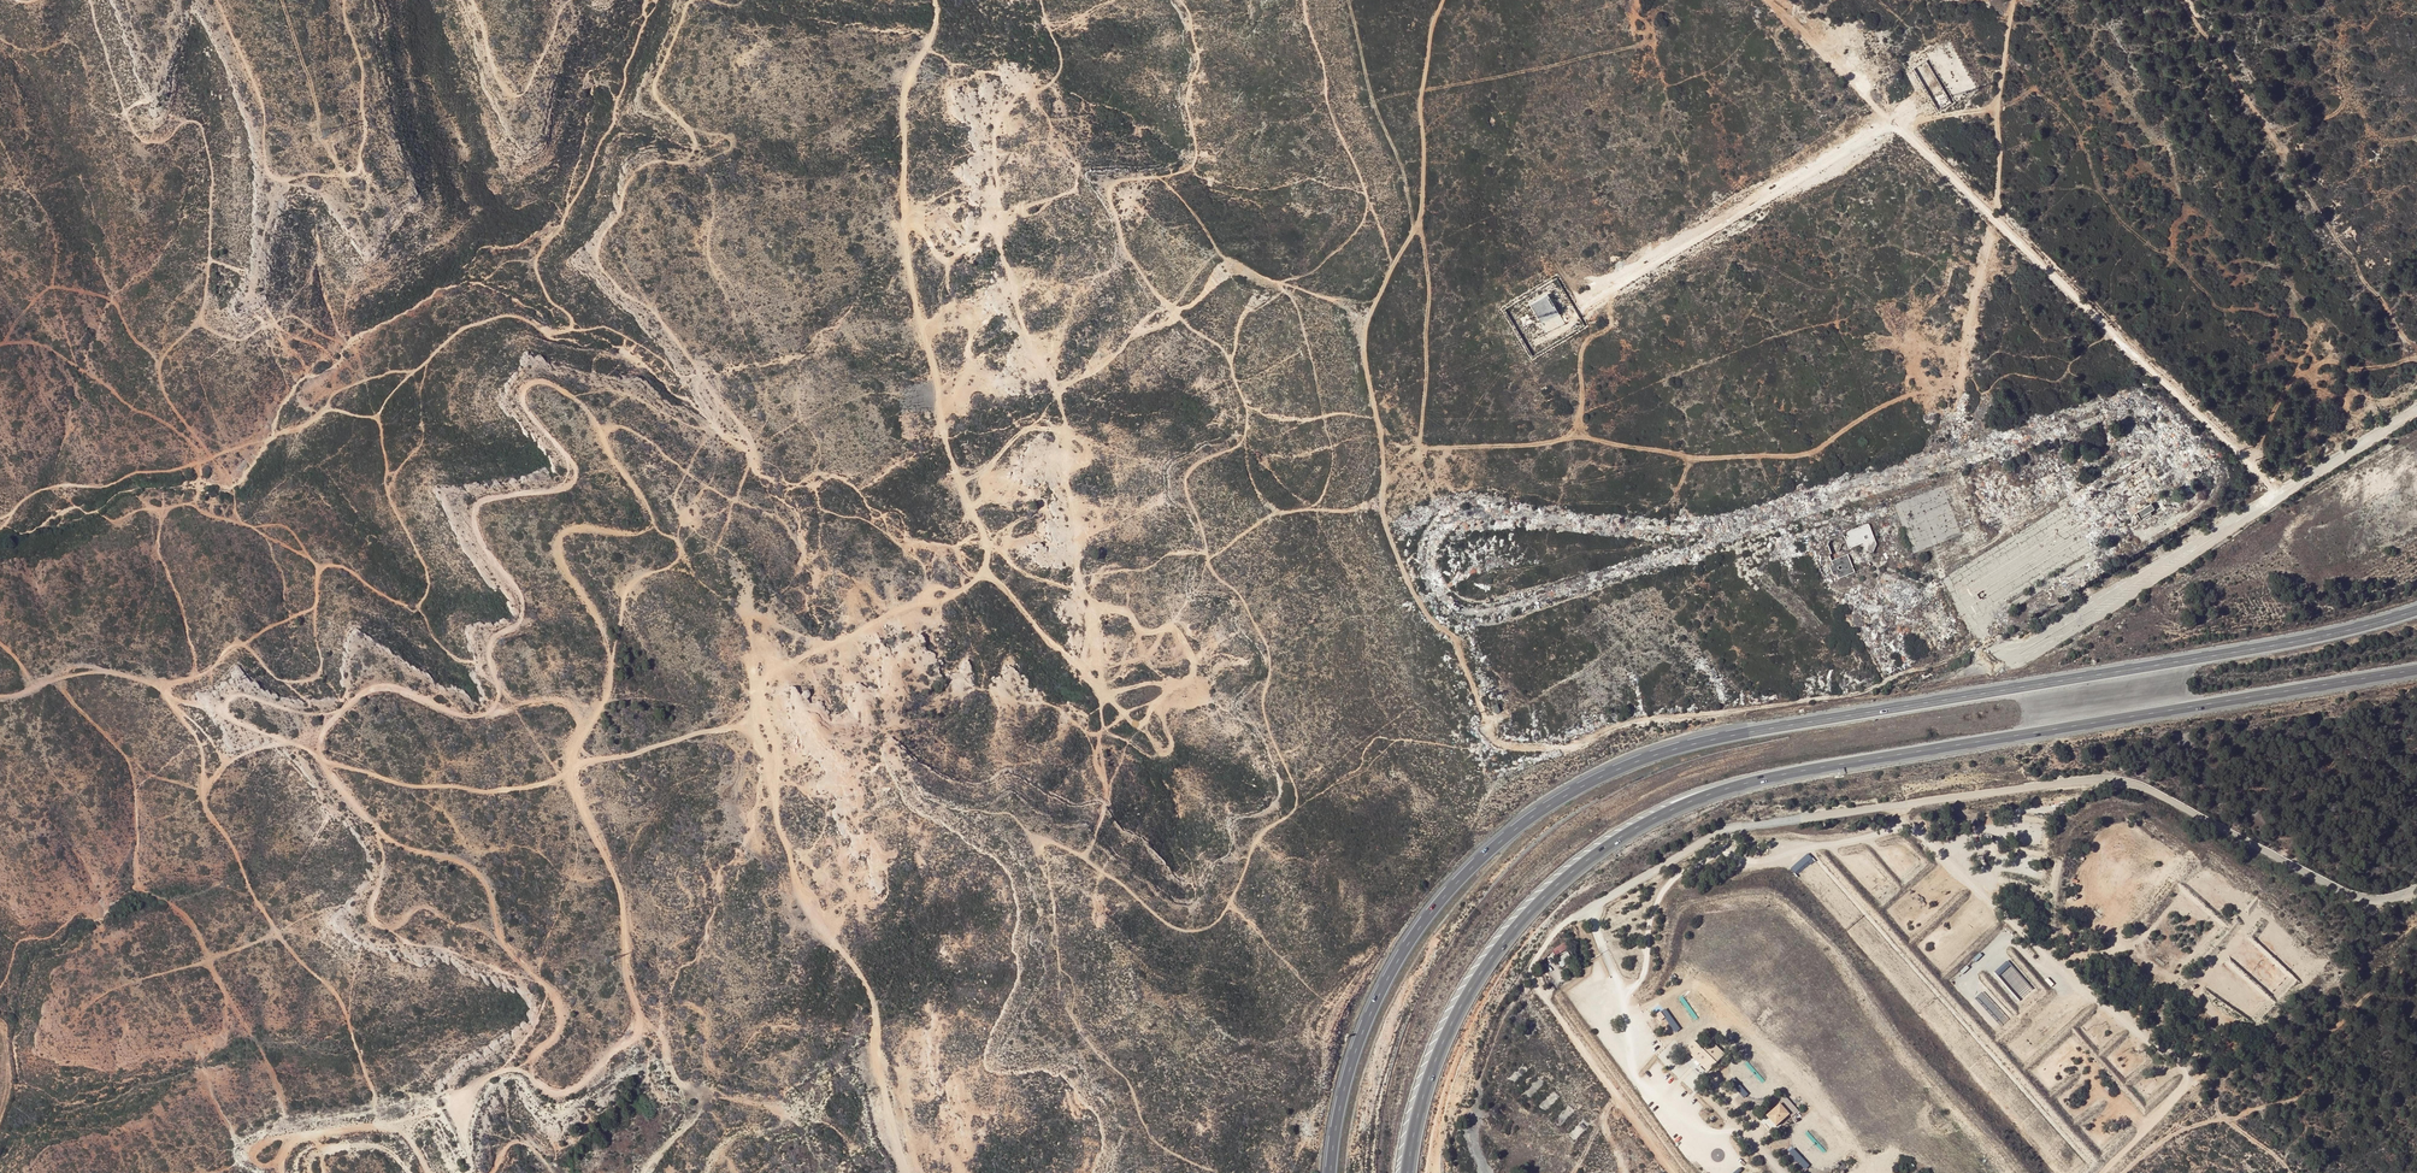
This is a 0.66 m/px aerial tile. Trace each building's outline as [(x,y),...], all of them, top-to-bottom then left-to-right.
[(955,97),(961,94),(958,88),(952,90),(955,97)] [(1548,293),(1530,304),(1541,322),(1559,312),(1548,293)] [(2142,465),(2113,483),(2115,486),(2144,468),(2142,465)] [(2152,512),(2157,509),(2153,503),(2138,513),(2141,518),(2147,515),(2148,518),(2154,514),(2152,512)] [(1863,549),(1870,552),(1873,545),(1864,525),(1846,532),(1846,533),(1845,533),(1845,534),(1846,536),(1843,538),(1848,548),(1861,543),(1861,544),(1863,549)] [(1049,566),(1047,544),(1032,546),(1032,555),(1038,554),(1039,567),(1049,566)] [(1847,554),(1846,555),(1853,573),(1855,573),(1847,554)] [(1853,573),(1846,555),(1832,561),(1833,565),(1831,566),(1830,567),(1830,568),(1833,575),(1834,576),(1835,576),(1835,577),(1835,576),(1836,576),(1838,576),(1838,577),(1839,578),(1840,578),(1841,578),(1853,573)] [(1556,956),(1568,949),(1565,944),(1553,950),(1556,956)] [(1559,958),(1563,966),(1574,961),(1570,952),(1559,958)] [(1660,1012),(1657,1014),(1661,1020),(1665,1018),(1660,1012)] [(1706,1052),(1694,1041),(1685,1050),(1708,1072),(1725,1054),(1714,1043),(1706,1052)] [(1755,1057),(1747,1063),(1762,1083),(1770,1077),(1766,1072),(1761,1075),(1754,1067),(1759,1063),(1755,1057)] [(1732,1083),(1746,1097),(1749,1093),(1735,1079),(1732,1083)] [(1780,1104),(1767,1116),(1776,1127),(1789,1115),(1792,1118),(1799,1112),(1786,1097),(1779,1103),(1780,1104)] [(1794,1148),(1790,1152),(1806,1170),(1811,1165),(1794,1148)]
